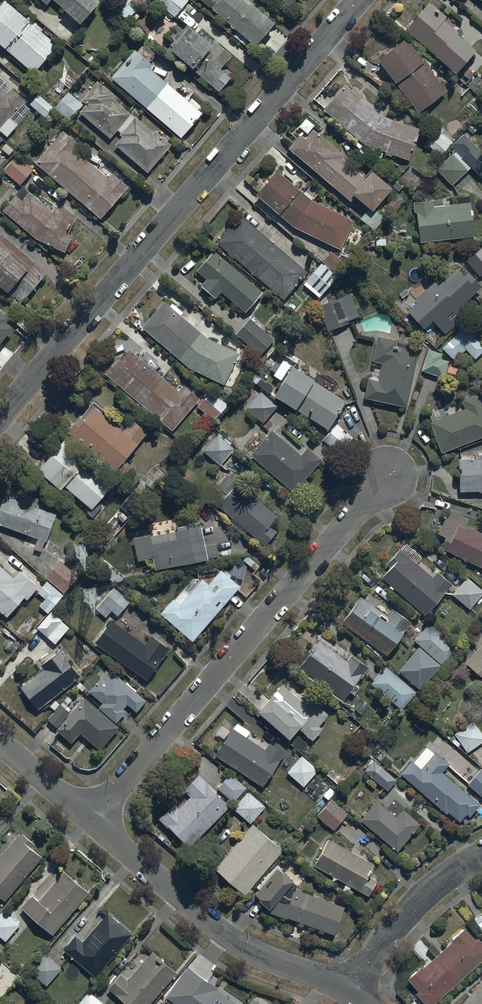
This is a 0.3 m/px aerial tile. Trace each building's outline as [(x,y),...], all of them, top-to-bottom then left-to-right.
[(0,5),(0,43),(35,72),(58,45),(35,26),(37,24),(29,16),(27,18),(5,0),(4,0),(0,5)] [(82,23),(101,0),(55,0),(82,23)] [(135,10),(128,4),(131,0),(114,0),(111,5),(128,19),(135,10)] [(158,2),(170,12),(164,18),(169,22),(188,0),(160,0),(158,2)] [(212,8),(238,31),(234,36),(244,45),(248,40),(256,46),(276,23),(250,0),(220,0),(212,8)] [(429,1),(405,29),(457,73),(477,49),(458,33),(460,31),(455,27),(460,22),(450,14),(448,16),(429,1)] [(188,25),(169,48),(219,90),(230,77),(220,69),(232,55),(215,41),(212,45),(188,25)] [(407,38),(380,59),(419,112),(448,91),(429,66),(430,65),(426,59),(424,60),(407,38)] [(135,50),(112,77),(181,138),(203,112),(149,67),(152,64),(135,50)] [(8,137),(31,110),(23,103),(25,101),(0,78),(0,130),(8,137)] [(87,104),(80,111),(111,138),(117,130),(121,133),(120,135),(122,137),(115,144),(148,173),(173,145),(156,130),(154,133),(131,115),(131,114),(112,97),(114,95),(98,81),(82,99),(87,104)] [(345,84),(323,109),(365,145),(378,149),(375,157),(381,159),(383,152),(410,161),(421,129),(381,115),(345,84)] [(83,104),(68,91),(57,104),(72,117),(83,104)] [(38,95),(29,105),(44,119),(53,109),(38,95)] [(306,118),(299,126),(308,134),(315,125),(306,118)] [(370,207),(360,218),(374,230),(385,217),(379,212),(377,213),(374,211),(393,187),(372,170),(366,177),(342,158),(344,155),(313,129),(305,139),(300,135),(289,148),(352,201),(356,196),(370,207)] [(63,131),(35,162),(101,218),(128,186),(112,173),(108,177),(75,149),(79,145),(63,131)] [(434,132),(426,142),(441,156),(453,142),(442,133),(439,136),(434,132)] [(438,169),(453,184),(471,166),(481,176),(481,175),(481,151),(464,133),(451,145),(456,151),(438,169)] [(18,153),(3,170),(20,184),(34,169),(32,167),(34,166),(18,153)] [(277,170),(257,193),(295,227),(341,249),(355,220),(313,200),(277,170)] [(16,193),(2,209),(38,237),(66,251),(74,236),(68,233),(76,216),(55,206),(53,211),(30,192),(24,199),(16,193)] [(404,199),(397,193),(385,206),(392,212),(404,199)] [(417,211),(420,242),(475,236),(470,195),(455,197),(456,204),(444,205),(443,199),(414,203),(415,211),(417,211)] [(240,215),(217,242),(285,299),(308,272),(240,215)] [(0,237),(0,284),(22,302),(47,272),(2,235),(0,237)] [(265,291),(214,250),(197,270),(207,278),(201,285),(216,298),(221,291),(247,312),(265,291)] [(347,265),(331,252),(304,284),(320,297),(347,265)] [(433,320),(446,334),(468,313),(461,306),(481,287),(481,286),(469,272),(464,276),(457,268),(438,286),(434,282),(404,309),(423,329),(433,320)] [(348,320),(360,315),(351,294),(318,307),(328,331),(349,323),(348,320)] [(164,301),(143,326),(180,359),(190,368),(224,384),(239,353),(237,352),(238,349),(224,342),(222,345),(208,338),(181,316),(184,312),(172,303),(170,306),(164,301)] [(13,327),(7,322),(10,318),(0,310),(0,343),(13,327)] [(275,339),(250,318),(236,334),(261,356),(275,339)] [(442,347),(455,360),(466,350),(476,359),(481,352),(481,345),(475,338),(478,334),(467,323),(442,347)] [(369,378),(365,397),(407,406),(419,350),(397,345),(398,340),(378,336),(373,361),(382,363),(378,380),(369,378)] [(429,349),(422,370),(443,378),(445,371),(457,376),(459,369),(448,365),(449,361),(441,358),(443,354),(429,349)] [(117,358),(104,372),(173,430),(200,398),(184,385),(179,390),(148,364),(150,361),(138,350),(135,354),(131,350),(121,362),(117,358)] [(292,366),(274,395),(329,428),(346,401),(314,381),(315,379),(292,366)] [(255,384),(256,383),(268,393),(273,388),(255,373),(250,379),(255,384)] [(211,390),(198,406),(215,421),(228,405),(211,390)] [(278,406),(261,391),(246,408),(263,423),(278,406)] [(442,452),(481,437),(481,400),(479,392),(462,399),(465,409),(447,416),(444,408),(429,414),(432,422),(430,422),(442,452)] [(79,413),(65,429),(132,487),(140,477),(121,461),(146,432),(133,420),(123,431),(95,407),(85,419),(79,413)] [(354,436),(337,423),(324,441),(341,453),(354,436)] [(272,430),(251,455),(295,492),(323,460),(308,448),(301,456),(272,430)] [(216,437),(203,450),(219,465),(232,452),(216,437)] [(65,438),(39,470),(63,490),(66,486),(93,508),(113,483),(86,461),(89,457),(65,438)] [(460,490),(480,490),(480,492),(481,492),(481,458),(459,459),(460,490)] [(241,478),(231,470),(218,486),(222,490),(213,500),(265,545),(277,531),(271,525),(278,517),(237,482),(241,478)] [(0,508),(0,525),(33,537),(30,547),(41,551),(44,541),(46,541),(56,515),(35,508),(38,499),(23,494),(20,500),(4,495),(0,508)] [(439,542),(481,564),(481,530),(464,521),(468,514),(449,505),(437,529),(444,532),(439,542)] [(155,558),(157,569),(220,556),(217,543),(206,545),(202,524),(132,538),(137,561),(155,558)] [(391,567),(382,577),(425,615),(452,584),(438,571),(433,577),(400,548),(387,564),(391,567)] [(78,577),(60,561),(45,577),(63,593),(78,577)] [(246,565),(235,562),(231,576),(243,579),(246,565)] [(126,577),(111,563),(102,573),(114,583),(122,582),(126,577)] [(39,586),(20,569),(14,576),(0,565),(0,610),(8,616),(24,597),(27,600),(39,586)] [(193,641),(240,586),(221,570),(209,584),(203,579),(200,581),(196,577),(176,599),(174,598),(161,614),(193,641)] [(452,595),(471,610),(481,597),(481,591),(467,578),(452,595)] [(63,595),(47,581),(38,592),(45,599),(40,605),(48,612),(63,595)] [(130,601),(114,587),(96,608),(106,617),(112,610),(118,615),(130,601)] [(387,616),(361,596),(342,620),(387,655),(412,623),(393,608),(387,616)] [(51,611),(36,627),(55,643),(68,627),(51,611)] [(112,620),(96,642),(148,680),(170,649),(151,635),(145,644),(112,620)] [(429,624),(415,640),(444,666),(458,650),(429,624)] [(319,640),(299,667),(344,699),(362,674),(363,674),(368,667),(353,656),(349,662),(319,640)] [(465,663),(481,676),(481,643),(465,663)] [(38,710),(80,676),(55,645),(46,653),(50,658),(41,665),(44,669),(20,688),(38,710)] [(441,666),(419,646),(400,670),(420,689),(441,666)] [(416,693),(386,666),(372,683),(401,709),(416,693)] [(101,678),(90,691),(103,703),(99,707),(116,723),(126,711),(124,709),(128,704),(137,712),(147,701),(113,672),(105,681),(101,678)] [(283,684),(259,711),(290,739),(300,728),(313,739),(322,728),(319,726),(329,715),(307,695),(302,701),(283,684)] [(58,727),(70,712),(65,708),(72,700),(68,696),(48,719),(58,727)] [(84,697),(57,730),(72,742),(80,733),(100,749),(119,726),(84,697)] [(467,752),(481,742),(481,733),(473,720),(454,733),(467,752)] [(236,722),(215,754),(263,786),(285,753),(270,743),(266,750),(246,737),(250,731),(236,722)] [(412,761),(401,773),(461,821),(466,814),(470,817),(480,804),(443,772),(450,763),(437,752),(422,769),(412,761)] [(302,756),(287,772),(304,787),(318,771),(302,756)] [(373,760),(364,771),(388,791),(397,780),(373,760)] [(468,784),(481,796),(481,770),(481,769),(468,784)] [(189,847),(230,807),(208,785),(210,784),(199,773),(182,790),(189,797),(178,808),(173,804),(160,817),(189,847)] [(234,802),(246,787),(230,774),(218,788),(234,802)] [(265,805),(248,791),(234,808),(251,822),(265,805)] [(331,799),(317,815),(335,830),(349,814),(331,799)] [(377,800),(361,820),(398,852),(421,824),(403,809),(396,817),(377,800)] [(246,894),(283,849),(252,823),(215,868),(246,894)] [(6,901),(43,857),(33,848),(36,844),(20,831),(0,855),(0,896),(6,901)] [(328,839),(314,866),(369,895),(377,880),(370,876),(376,865),(328,839)] [(270,909),(267,912),(287,919),(288,917),(335,935),(345,906),(297,890),(298,885),(293,883),(295,881),(278,869),(255,893),(260,898),(259,899),(270,909)] [(31,894),(21,906),(54,934),(89,893),(63,872),(39,901),(31,894)] [(0,913),(0,936),(6,941),(20,924),(3,910),(0,913)] [(77,935),(65,949),(95,977),(133,934),(109,913),(84,941),(77,935)] [(473,918),(481,932),(481,913),(473,918)] [(481,959),(481,943),(477,938),(475,940),(463,928),(450,940),(451,942),(423,968),(422,966),(407,979),(418,991),(416,994),(425,1003),(433,1003),(481,959)] [(177,972),(152,950),(127,980),(120,974),(108,988),(128,1003),(150,1003),(177,972)] [(44,953),(29,970),(46,985),(61,968),(44,953)] [(19,977),(0,961),(0,999),(19,977)] [(167,996),(179,1003),(238,1003),(216,988),(216,987),(188,967),(167,996)] [(481,981),(462,1003),(481,1003),(481,981)] [(78,1003),(104,1003),(90,991),(78,1003)]
